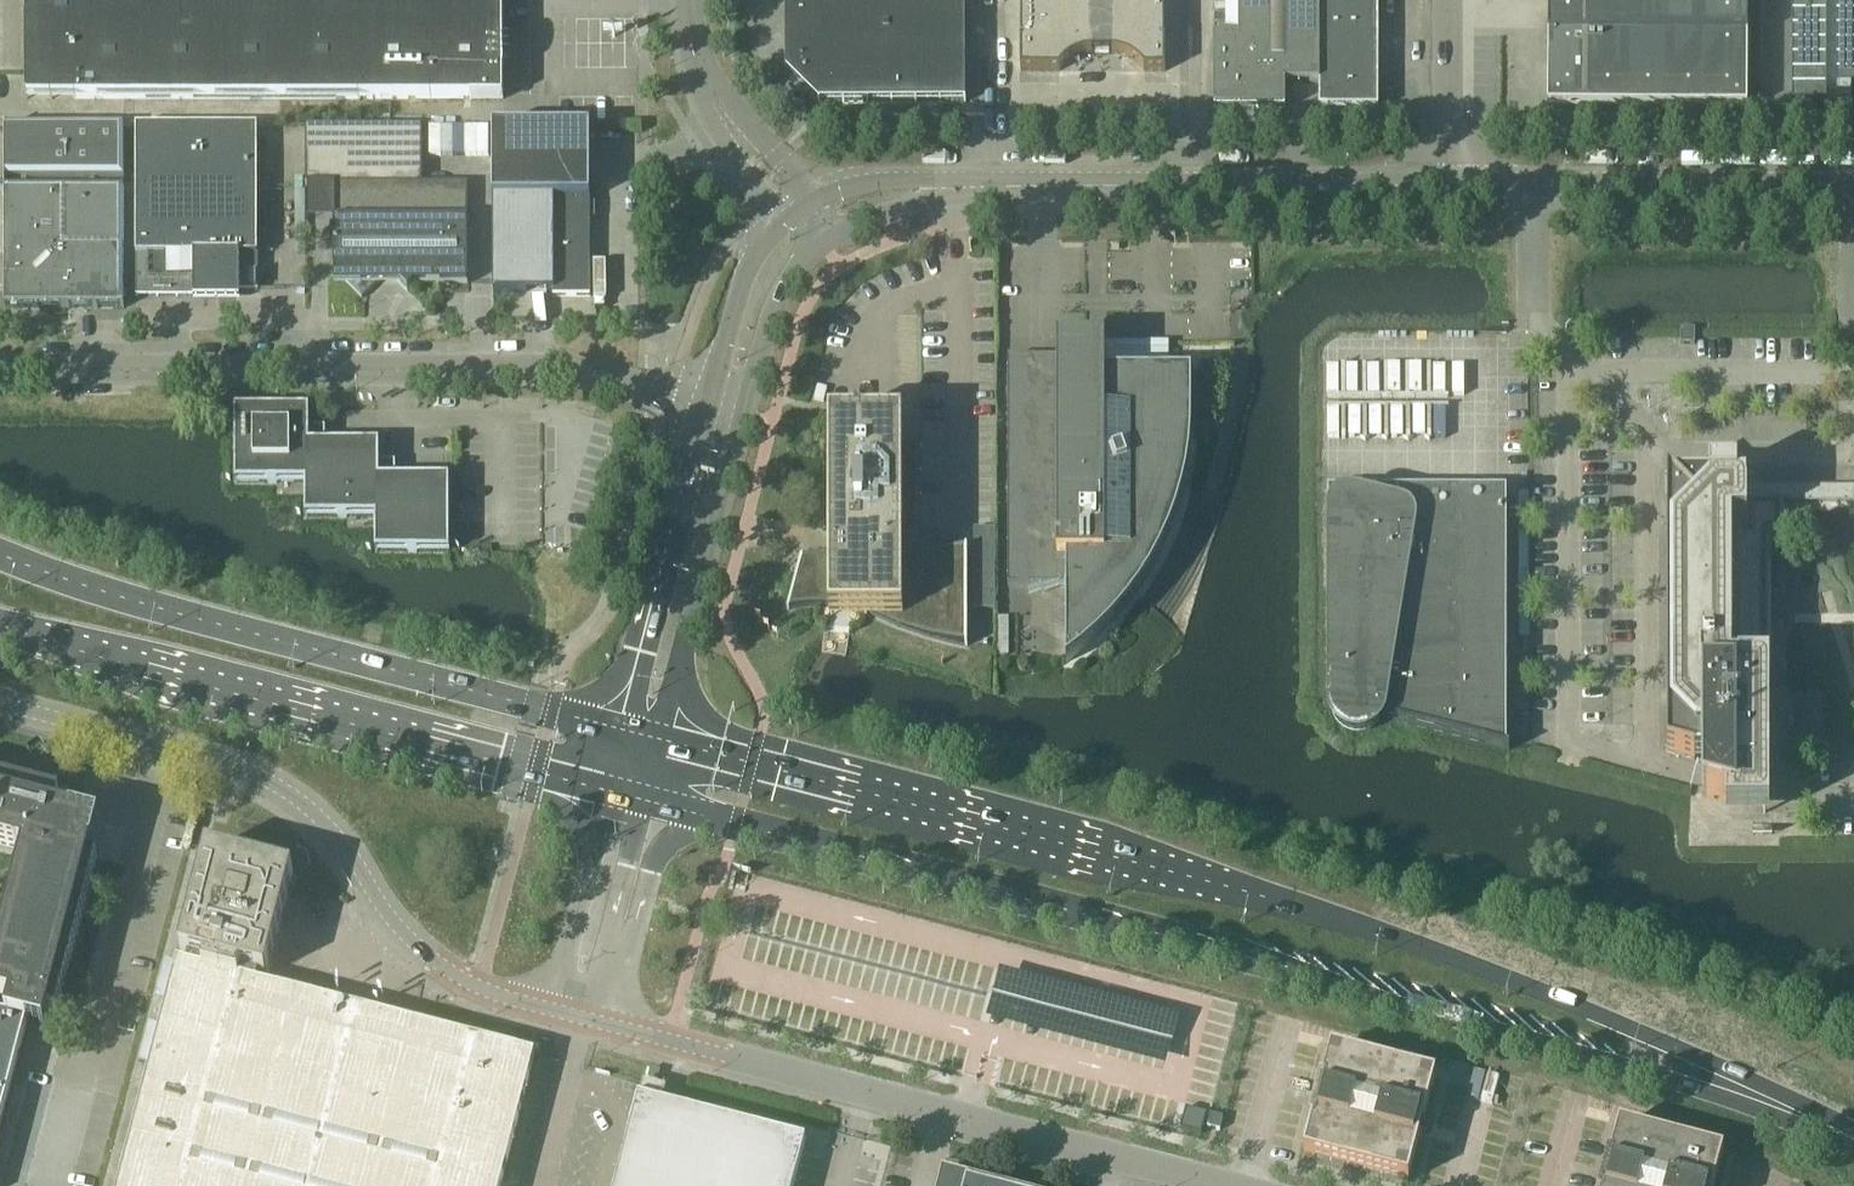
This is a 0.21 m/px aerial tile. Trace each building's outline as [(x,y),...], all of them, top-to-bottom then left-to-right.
[(75,99),(358,99),(358,0),(26,0),(26,99),(75,99)] [(358,99),(503,99),(503,0),(358,0),(358,99)] [(818,102),(819,103),(966,102),(965,0),(785,0),(786,70),(818,102)] [(1165,0),(1022,0),(1022,70),(1059,70),(1065,64),(1069,60),(1074,57),(1081,55),(1087,53),(1094,52),(1094,51),(1110,50),(1110,52),(1117,53),(1124,55),(1131,58),(1138,63),(1145,70),(1165,70),(1165,0)] [(1239,5),(1226,5),(1227,36),(1214,36),(1214,62),(1214,108),(1286,108),(1286,83),(1320,83),(1320,0),(1239,0),(1239,5)] [(1320,83),(1320,108),(1378,108),(1378,0),(1320,0),(1320,83)] [(1548,107),(1747,108),(1748,0),(1549,0),(1549,28),(1548,107)] [(1794,107),(1827,107),(1827,113),(1851,113),(1851,101),(1853,101),(1853,92),(1853,0),(1794,0),(1794,107)] [(334,284),(348,284),(362,297),(376,283),(401,283),(408,289),(415,283),(468,284),(468,183),(422,183),(423,126),(306,125),(305,184),(334,184),(334,284)] [(31,126),(5,126),(5,180),(15,180),(27,180),(78,180),(84,180),(84,186),(84,190),(95,190),(95,186),(95,180),(124,180),(124,126),(77,126),(31,126)] [(258,126),(137,126),(137,296),(194,296),(194,300),(240,300),(240,290),(258,290),(258,126)] [(494,127),(494,291),(554,291),(554,295),(590,295),(591,128),(494,127)] [(15,189),(5,189),(5,308),(95,308),(124,308),(124,190),(95,190),(84,190),(27,189),(27,180),(15,180),(15,189)] [(1695,344),(1695,329),(1681,329),(1681,343),(1695,344)] [(1192,373),(1106,373),(1106,341),(1058,341),(1058,358),(1009,358),(1009,586),(1067,586),(1067,662),(1091,642),(1114,620),(1138,591),(1158,559),(1173,525),(1184,489),(1191,452),(1192,432),(1192,373)] [(863,413),(863,415),(863,420),(830,420),(830,528),(833,528),(833,533),(833,552),(824,553),(817,553),(811,554),(804,556),(804,555),(802,556),(788,610),(797,607),(803,606),(810,605),(817,604),(823,604),(830,604),(830,616),(877,616),(900,626),(911,630),(922,634),(932,637),(943,640),(955,643),(968,645),(968,547),(966,547),(966,548),(955,549),(944,551),(932,551),(921,552),(902,552),(903,540),(914,540),(914,530),(904,529),(904,420),(877,420),(877,415),(876,413),(876,412),(875,410),(874,409),(873,408),(871,408),(870,408),(868,408),(866,408),(865,409),(864,410),(863,412),(863,413)] [(380,445),(309,445),(309,410),(237,410),(237,482),(307,482),(307,517),(377,517),(377,550),(448,550),(448,478),(380,478),(380,445)] [(1780,489),(1780,487),(1778,487),(1778,489),(1774,489),(1774,487),(1773,487),(1773,489),(1769,489),(1769,487),(1767,487),(1767,489),(1763,489),(1763,487),(1762,487),(1762,489),(1758,489),(1758,487),(1756,487),(1756,489),(1752,489),(1752,487),(1750,487),(1750,489),(1746,489),(1746,487),(1745,487),(1745,489),(1737,489),(1737,476),(1709,476),(1709,483),(1700,483),(1700,481),(1699,479),(1698,478),(1697,477),(1696,476),(1694,475),(1692,475),(1691,475),(1689,476),(1688,477),(1686,478),(1686,479),(1685,481),(1685,483),(1676,483),(1675,483),(1667,475),(1667,752),(1695,759),(1703,759),(1703,782),(1703,795),(1707,797),(1726,802),(1726,816),(1770,816),(1770,800),(1769,667),(1764,667),(1764,535),(1784,535),(1784,500),(1853,500),(1853,489),(1780,489)] [(1333,525),(1328,525),(1328,543),(1328,702),(1325,701),(1324,702),(1332,704),(1332,708),(1332,711),(1332,714),(1333,717),(1334,720),(1336,723),(1338,726),(1340,728),(1342,730),(1345,732),(1348,733),(1351,734),(1354,735),(1358,735),(1361,735),(1364,734),(1367,733),(1370,732),(1373,730),(1375,728),(1378,726),(1380,723),(1381,720),(1382,717),(1509,750),(1510,749),(1507,748),(1508,543),(1508,490),(1398,490),(1398,507),(1354,497),(1350,496),(1347,497),(1343,498),(1338,500),(1337,502),(1335,506),(1333,510),(1333,515),(1333,525)] [(974,528),(974,609),(995,609),(995,528),(974,528)] [(1799,694),(1799,733),(1824,733),(1824,694),(1799,694)] [(23,849),(0,938),(0,996),(10,999),(7,1014),(0,1012),(0,1123),(27,1021),(44,1026),(49,1009),(57,1011),(97,856),(90,854),(100,818),(56,807),(60,792),(0,776),(0,843),(23,849)] [(219,790),(207,787),(203,800),(216,802),(219,790)] [(535,1053),(256,980),(258,972),(267,974),(294,871),(207,848),(180,952),(188,954),(186,962),(177,960),(118,1185),(501,1185),(535,1053)] [(1409,1181),(1421,1135),(1419,1135),(1421,1121),(1424,1122),(1436,1076),(1331,1049),(1304,1154),(1409,1181)] [(660,1070),(651,1067),(649,1077),(658,1079),(660,1070)] [(806,1141),(806,1139),(639,1096),(616,1185),(794,1185),(806,1141)] [(1201,1132),(1206,1111),(1185,1105),(1180,1126),(1201,1132)] [(1222,1115),(1209,1112),(1206,1125),(1219,1129),(1222,1115)] [(1724,1151),(1619,1124),(1607,1169),(1610,1170),(1607,1184),(1604,1183),(1603,1185),(1715,1185),(1724,1151)] [(942,1171),(940,1179),(939,1185),(1001,1185),(942,1171)]
